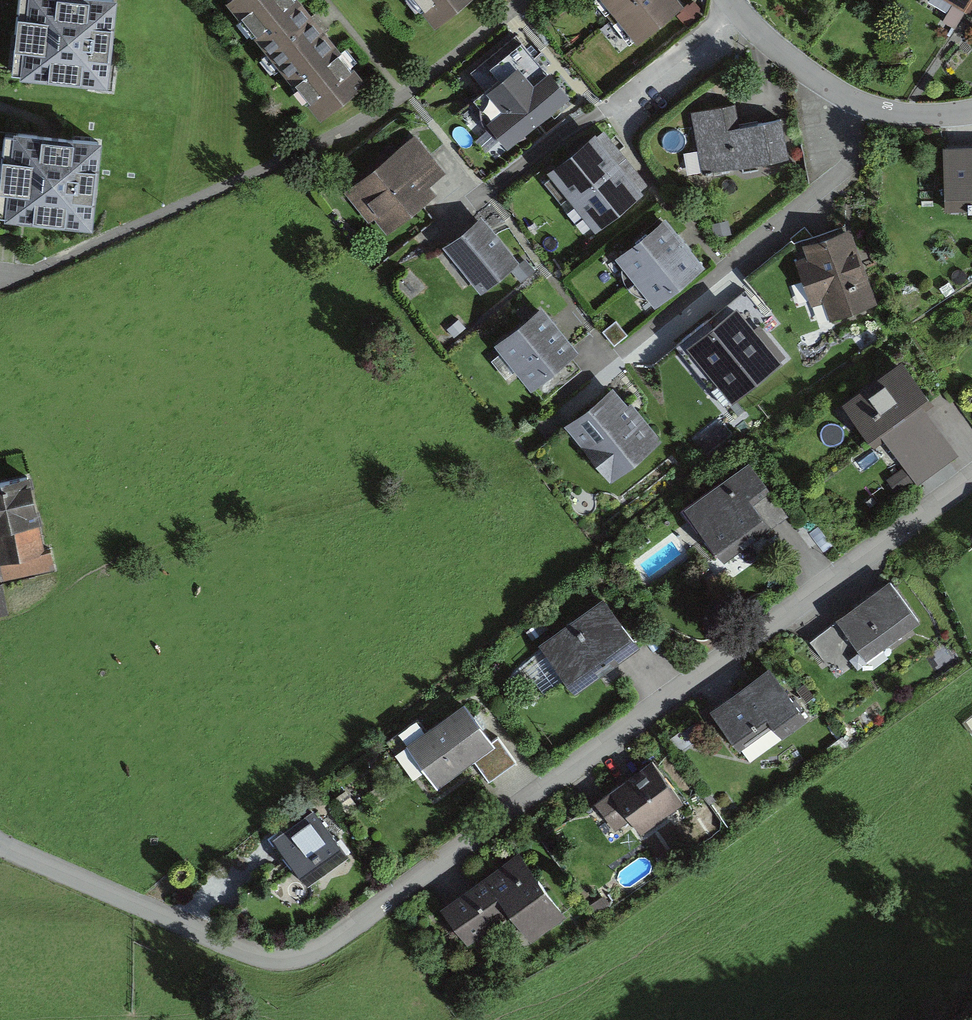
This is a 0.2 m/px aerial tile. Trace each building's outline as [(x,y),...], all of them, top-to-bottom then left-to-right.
[(1,71),(99,83),(109,0),(10,0),(1,71)] [(291,0),(218,0),(311,117),(356,82),(291,0)] [(430,21),(455,0),(412,0),(430,21)] [(677,0),(594,0),(634,46),(681,5),(677,0)] [(956,5),(947,20),(956,25),(971,0),(947,0),(956,5)] [(570,98),(519,38),(484,68),(494,80),(461,108),(501,156),(570,98)] [(736,103),(690,111),(701,174),(788,160),(781,117),(739,124),(736,103)] [(0,131),(0,215),(86,223),(94,140),(0,131)] [(638,192),(594,134),(545,173),(589,230),(638,192)] [(442,174),(412,138),(343,193),(372,228),(378,223),(386,234),(435,195),(427,186),(442,174)] [(943,148),(943,196),(969,196),(969,207),(971,207),(971,148),(943,148)] [(702,266),(665,215),(608,257),(645,308),(702,266)] [(475,216),(439,246),(479,293),(515,262),(475,216)] [(851,229),(801,242),(805,258),(797,260),(808,301),(819,298),(824,317),(877,304),(868,271),(862,273),(851,229)] [(541,306),(490,344),(525,389),(576,351),(541,306)] [(699,374),(722,403),(781,357),(765,336),(759,339),(736,310),(713,327),(708,320),(685,337),(708,365),(699,374)] [(923,399),(897,364),(841,406),(867,440),(881,430),(919,480),(954,455),(916,405),(923,399)] [(659,443),(613,386),(561,429),(607,485),(659,443)] [(749,460),(681,507),(718,560),(767,526),(753,505),(772,492),(749,460)] [(0,477),(0,574),(49,565),(32,471),(0,477)] [(892,578),(812,636),(841,675),(920,617),(892,578)] [(632,639),(598,597),(534,647),(567,689),(632,639)] [(807,722),(767,665),(703,709),(735,755),(773,728),(781,740),(807,722)] [(499,754),(459,703),(402,748),(435,790),(470,762),(477,771),(499,754)] [(684,801),(649,757),(592,803),(613,829),(628,818),(641,835),(684,801)] [(311,811),(271,838),(300,882),(341,855),(311,811)] [(522,849),(438,905),(466,948),(510,919),(526,944),(567,917),(522,849)]
